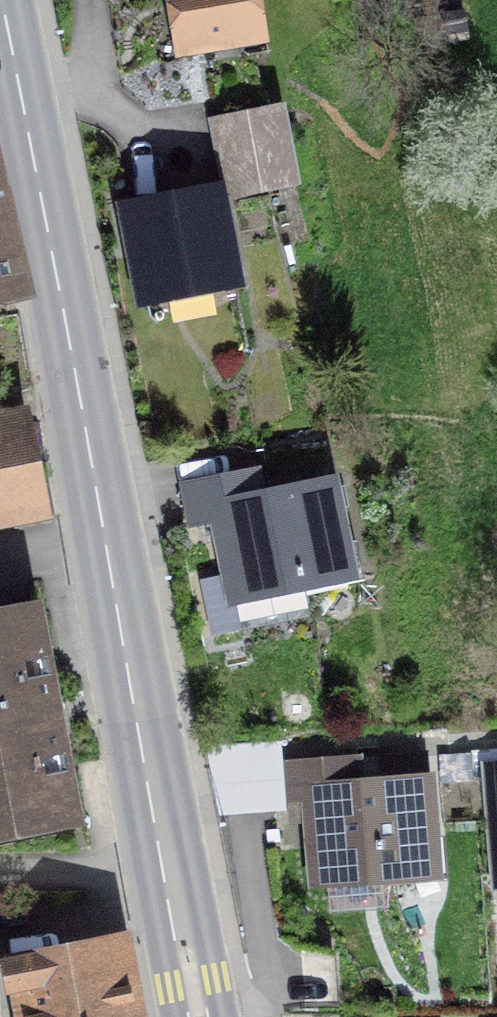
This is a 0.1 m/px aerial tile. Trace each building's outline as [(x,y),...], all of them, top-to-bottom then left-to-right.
[(185,43),(254,32),(249,0),(178,0),(185,43)] [(218,123),(231,192),(290,180),(277,111),(218,123)] [(128,209),(145,297),(233,280),(216,192),(128,209)] [(15,289),(0,226),(0,293),(15,289)] [(36,502),(21,426),(0,430),(0,509),(36,502)] [(303,582),(302,577),(347,568),(330,484),(246,502),(241,476),(185,488),(192,522),(218,516),(235,596),(303,582)] [(74,823),(33,604),(0,611),(0,837),(74,823)] [(496,873),(496,739),(488,739),(494,874),(496,873)] [(387,874),(386,869),(433,866),(424,755),(382,759),(384,784),(344,787),(342,760),(285,764),(288,799),(310,797),(317,880),(387,874)] [(38,1016),(125,1016),(110,943),(7,960),(12,987),(31,983),(38,1016)]
